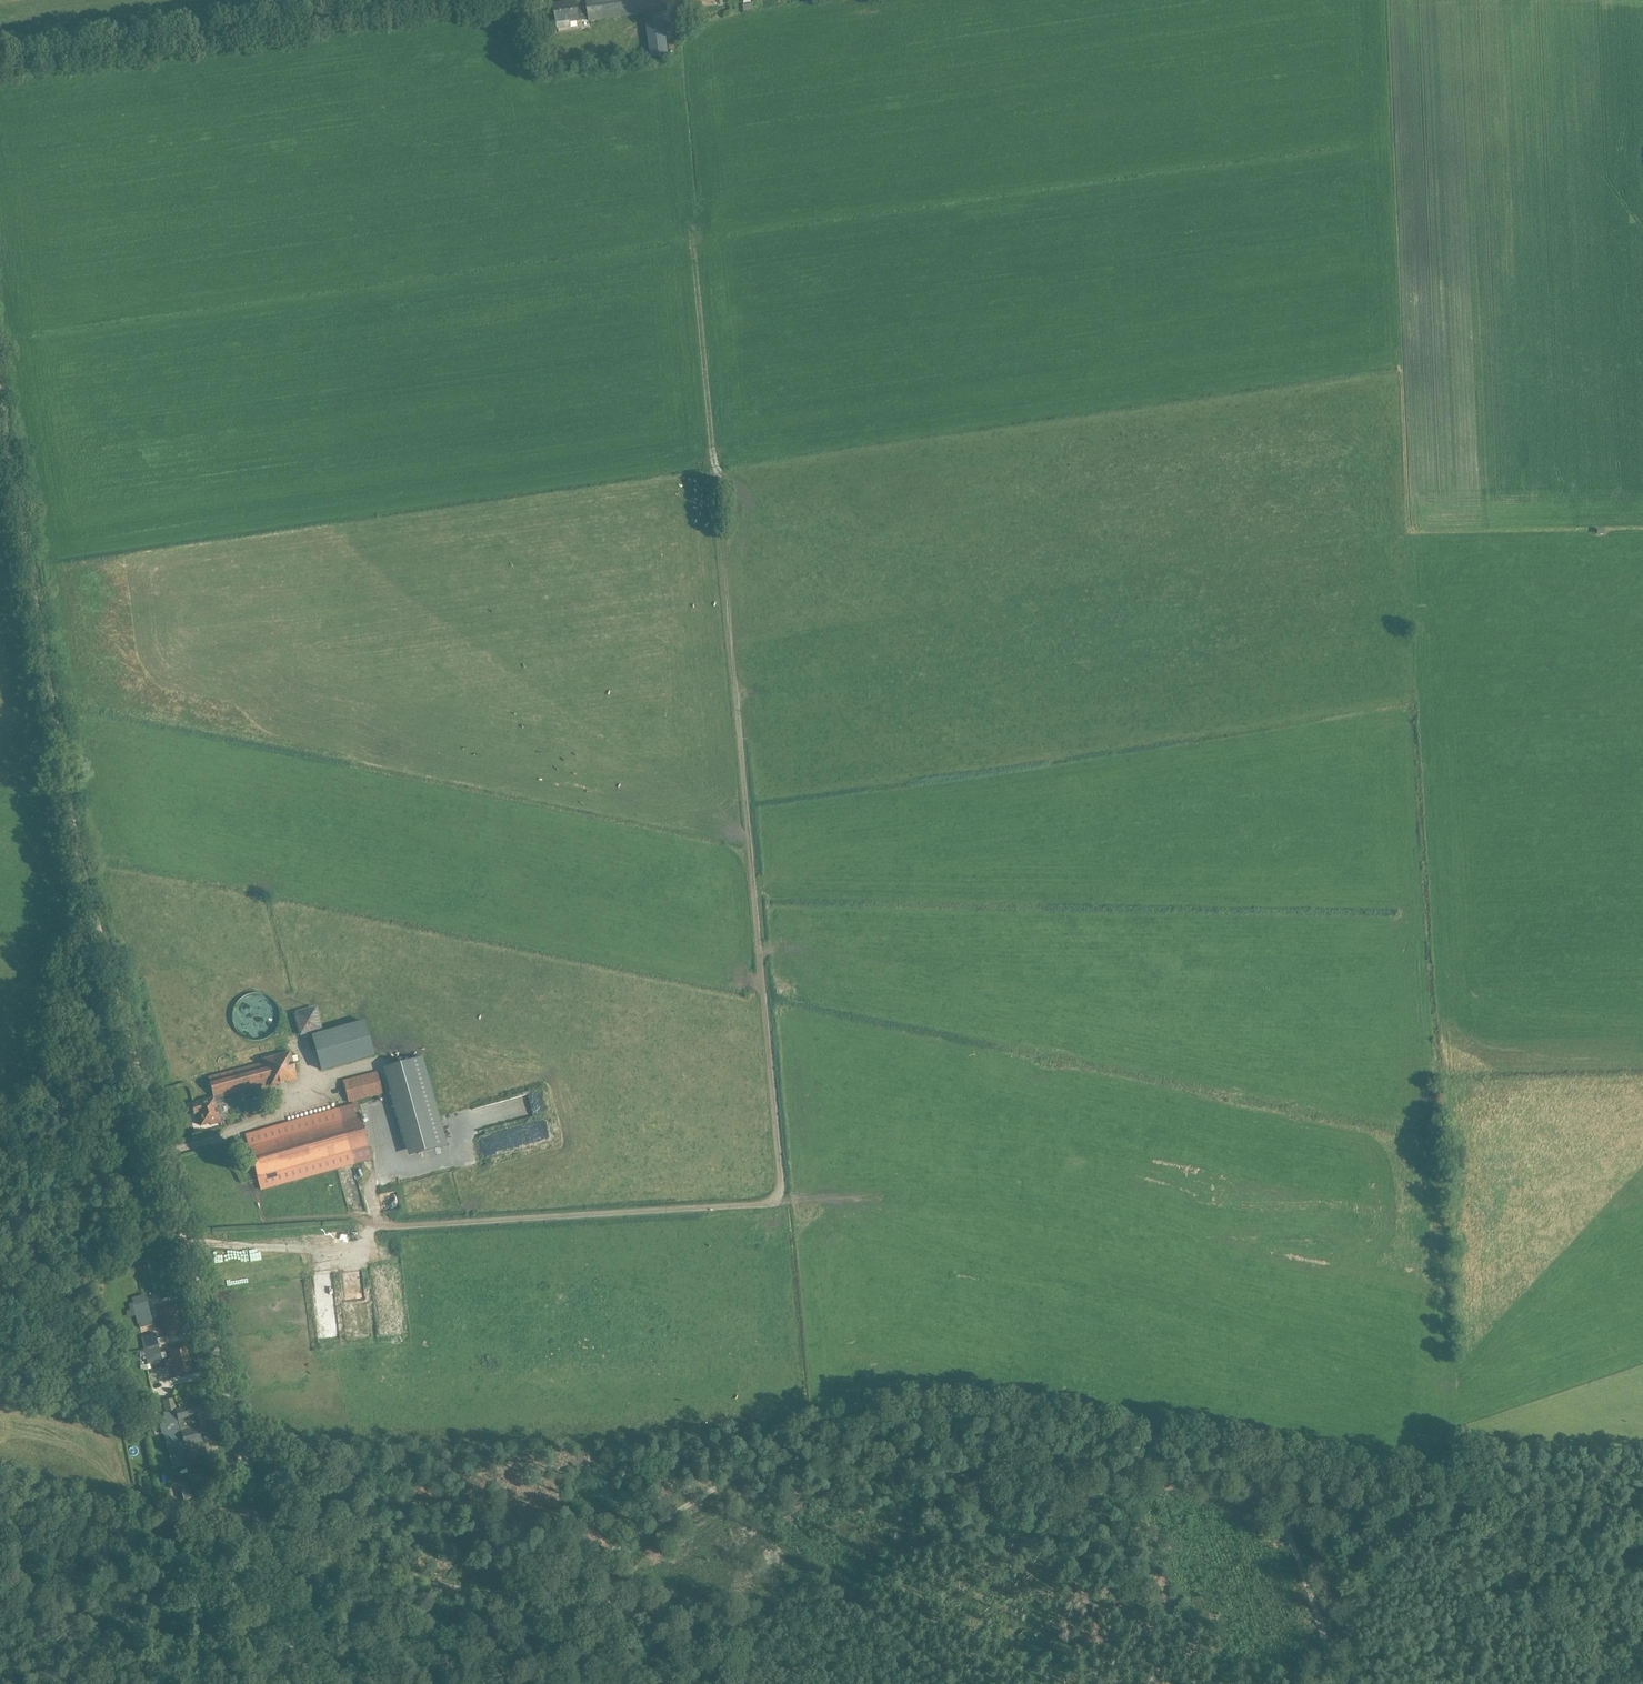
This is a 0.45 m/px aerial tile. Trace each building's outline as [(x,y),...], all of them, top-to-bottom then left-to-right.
[(577,17),(578,20),(588,19),(589,22),(644,14),(662,12),(660,0),(586,0),(588,16),(583,16),(577,17)] [(575,1),(554,5),(557,28),(569,26),(569,23),(578,21),(578,20),(577,17),(583,16),(581,1),(575,1)] [(663,21),(645,23),(650,60),(669,58),(663,21)] [(237,1016),(237,1019),(237,1022),(237,1025),(239,1028),(240,1031),(242,1033),(244,1036),(247,1038),(249,1039),(252,1040),(255,1041),(258,1042),(261,1042),(264,1041),(268,1040),(271,1039),(273,1037),(276,1034),(277,1033),(280,1028),(282,1022),(282,1017),(281,1015),(279,1008),(275,1002),(271,999),(266,997),(262,996),(259,996),(256,996),(253,996),(250,998),(247,999),(245,1001),(242,1003),(240,1005),(239,1007),(238,1010),(237,1013),(237,1016)] [(316,1008),(293,1014),(299,1037),(321,1031),(316,1008)] [(364,1020),(311,1035),(320,1071),(374,1057),(364,1020)] [(209,1076),(207,1077),(213,1099),(214,1102),(223,1101),(222,1096),(268,1085),(269,1088),(280,1085),(280,1084),(287,1082),(287,1083),(297,1080),(290,1051),(285,1052),(263,1058),(264,1062),(220,1073),(209,1076)] [(422,1057),(382,1068),(408,1158),(447,1147),(422,1057)] [(377,1072),(342,1081),(348,1103),(374,1096),(383,1094),(377,1072)] [(214,1102),(213,1099),(191,1104),(194,1115),(197,1114),(200,1126),(210,1123),(211,1125),(220,1123),(214,1102)] [(355,1104),(244,1134),(260,1191),(371,1160),(355,1104)] [(491,1148),(494,1157),(501,1154),(498,1146),(491,1148)] [(342,1190),(348,1190),(349,1197),(355,1197),(352,1174),(340,1175),(342,1190)] [(216,1270),(227,1269),(226,1259),(215,1260),(216,1270)] [(361,1308),(361,1296),(342,1296),(342,1307),(361,1308)] [(161,1323),(178,1319),(174,1303),(157,1307),(161,1323)] [(139,1312),(142,1324),(152,1321),(149,1309),(139,1312)] [(182,1334),(178,1319),(161,1323),(164,1338),(182,1334)] [(143,1336),(140,1337),(142,1343),(146,1363),(161,1360),(155,1333),(143,1336)] [(171,1364),(189,1359),(185,1342),(167,1347),(171,1364)] [(193,1373),(189,1359),(171,1364),(175,1378),(193,1373)] [(178,1421),(175,1410),(173,1398),(162,1400),(164,1412),(163,1413),(165,1423),(159,1425),(162,1435),(163,1434),(172,1469),(189,1465),(178,1421)] [(201,1403),(175,1410),(178,1421),(197,1416),(204,1414),(201,1403)] [(208,1462),(197,1416),(178,1421),(189,1465),(189,1468),(208,1462)] [(211,1472),(191,1476),(193,1486),(214,1481),(211,1472)] [(188,1490),(181,1491),(183,1500),(190,1499),(188,1490)]
